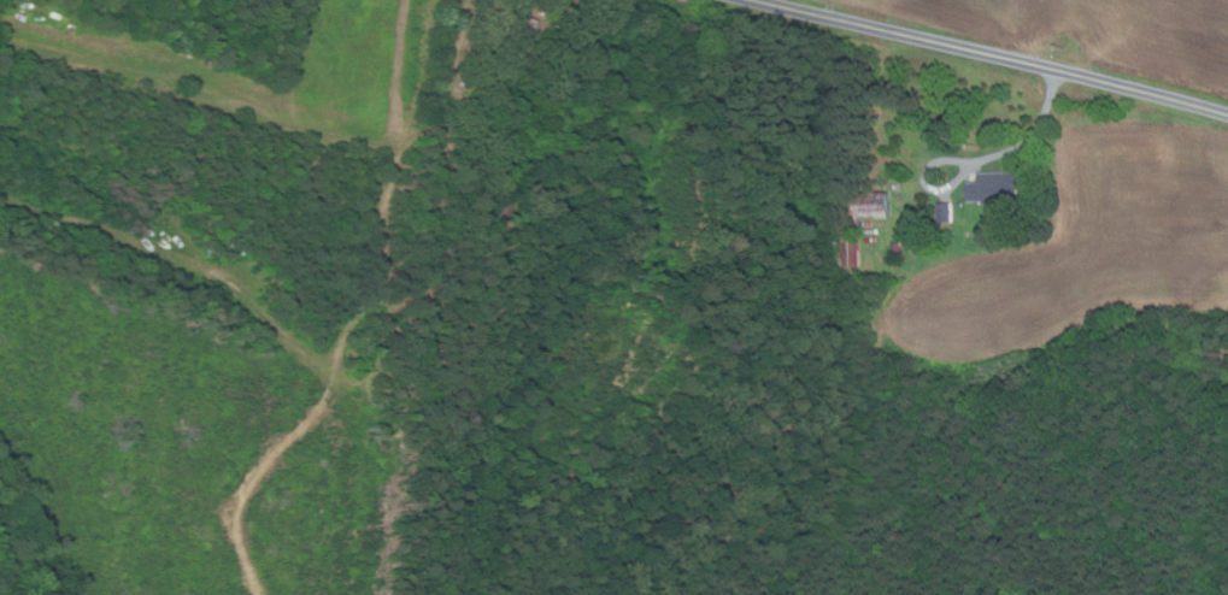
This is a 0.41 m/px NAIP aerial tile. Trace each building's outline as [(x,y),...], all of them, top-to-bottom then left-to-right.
[(525,55),(504,48),(513,20),(517,22),(519,14),(535,20),(534,25),(535,26),(525,55)] [(492,20),(501,25),(498,30),(489,26),(492,20)] [(509,117),(507,125),(511,125),(510,134),(498,131),(500,116),(509,117)] [(499,139),(497,149),(481,146),(483,135),(499,139)] [(558,173),(565,177),(563,184),(554,181),(558,173)] [(987,205),(987,201),(970,202),(970,183),(986,182),(986,179),(1006,178),(1006,173),(1018,173),(1018,179),(1023,179),(1023,205),(987,205)] [(862,220),(859,194),(892,193),(894,218),(862,220)] [(486,231),(484,211),(497,211),(497,201),(511,201),(512,230),(486,231)] [(953,204),(953,224),(939,224),(939,204),(953,204)] [(927,231),(929,247),(909,248),(907,234),(927,231)] [(860,267),(842,269),(842,235),(860,234),(860,267)] [(901,242),(904,257),(895,258),(893,243),(901,242)]
